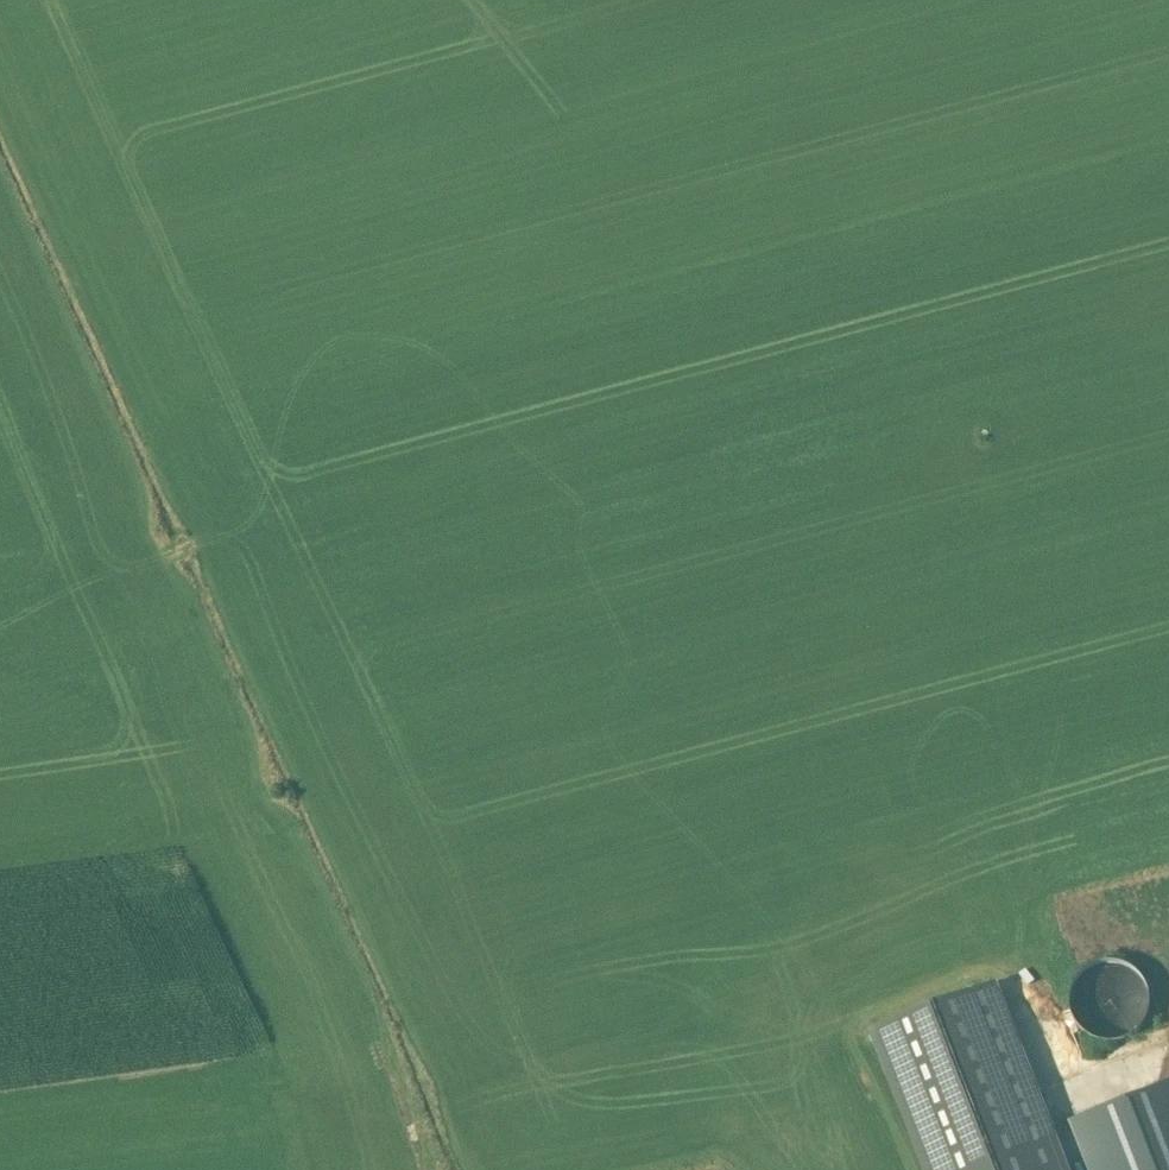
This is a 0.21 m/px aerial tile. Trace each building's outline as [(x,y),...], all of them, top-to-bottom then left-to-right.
[(1138,1010),(1138,1009),(1137,1002),(1135,995),(1132,990),(1127,984),(1123,980),(1117,977),(1112,975),(1105,973),(1097,973),(1089,975),(1083,978),(1076,983),(1072,987),(1069,993),(1066,1001),(1065,1007),(1065,1014),(1067,1022),(1070,1028),(1075,1034),(1080,1039),(1086,1043),(1096,1046),(1101,1046),(1107,1046),(1115,1043),(1120,1041),(1126,1036),(1130,1031),(1134,1025),(1137,1016),(1138,1010)] [(1001,1010),(992,987),(876,1032),(878,1037),(929,1169),(1063,1169),(1001,1010)] [(1089,1169),(1168,1169),(1168,1082),(1070,1121),(1089,1169)]
